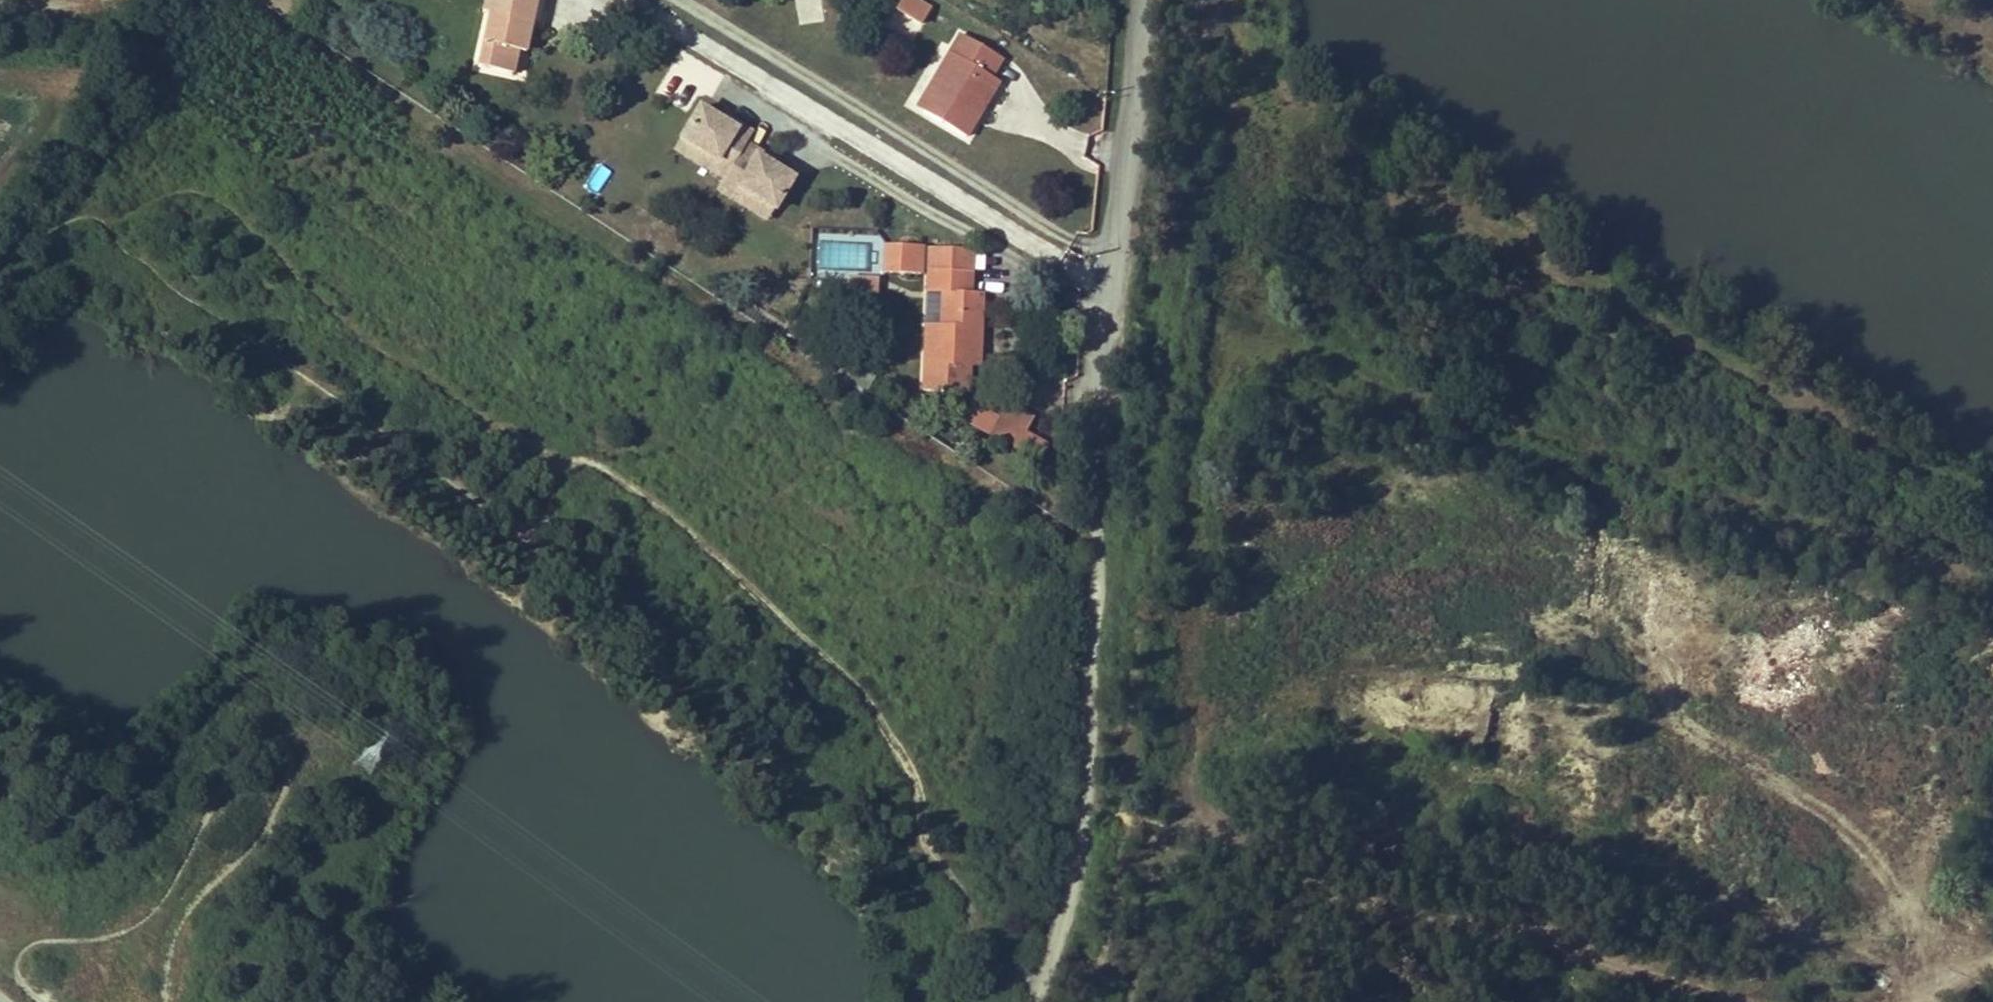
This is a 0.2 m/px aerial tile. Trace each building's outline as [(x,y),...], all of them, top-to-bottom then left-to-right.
[(529,24),(534,8),(500,0),(488,0),(485,10),(472,65),(506,73),(513,49),(520,22),(529,24)] [(479,9),(485,10),(488,0),(481,0),(479,9)] [(534,8),(541,10),(544,0),(500,0),(534,8)] [(797,23),(821,21),(819,0),(795,0),(797,23)] [(932,3),(926,0),(897,0),(886,22),(916,36),(932,3)] [(541,10),(534,8),(529,24),(529,26),(539,28),(541,10)] [(529,26),(529,24),(520,22),(513,49),(522,51),(529,26)] [(954,60),(921,107),(962,136),(997,81),(990,77),(984,73),(993,58),(960,35),(947,55),(954,60)] [(914,103),(921,107),(954,60),(947,55),(914,103)] [(1000,63),(993,58),(984,73),(990,77),(1000,63)] [(717,115),(696,103),(677,133),(713,155),(706,166),(721,174),(744,137),(750,126),(736,117),(731,124),(717,115)] [(731,124),(736,117),(722,109),(717,115),(731,124)] [(713,155),(677,133),(671,144),(706,166),(713,155)] [(771,205),(790,174),(769,161),(754,153),(759,146),(744,137),(721,174),(715,185),(729,194),(736,183),(771,205)] [(773,154),(759,146),(754,153),(769,161),(773,154)] [(765,216),(771,205),(736,183),(729,194),(765,216)] [(884,243),(882,272),(897,273),(899,244),(884,243)] [(918,245),(899,244),(897,273),(915,274),(918,245)] [(966,248),(921,245),(920,267),(953,269),(952,290),(965,291),(965,290),(966,269),(966,248)] [(978,291),(965,290),(965,291),(952,290),(953,269),(920,267),(919,289),(934,289),(933,323),(919,323),(917,363),(916,389),(961,391),(962,364),(964,323),(976,324),(978,291)] [(851,292),(878,292),(878,273),(851,274),(851,292)] [(976,324),(964,323),(962,364),(974,365),(976,324)] [(1027,430),(1030,421),(973,398),(961,428),(1038,458),(1046,438),(1027,430)]
